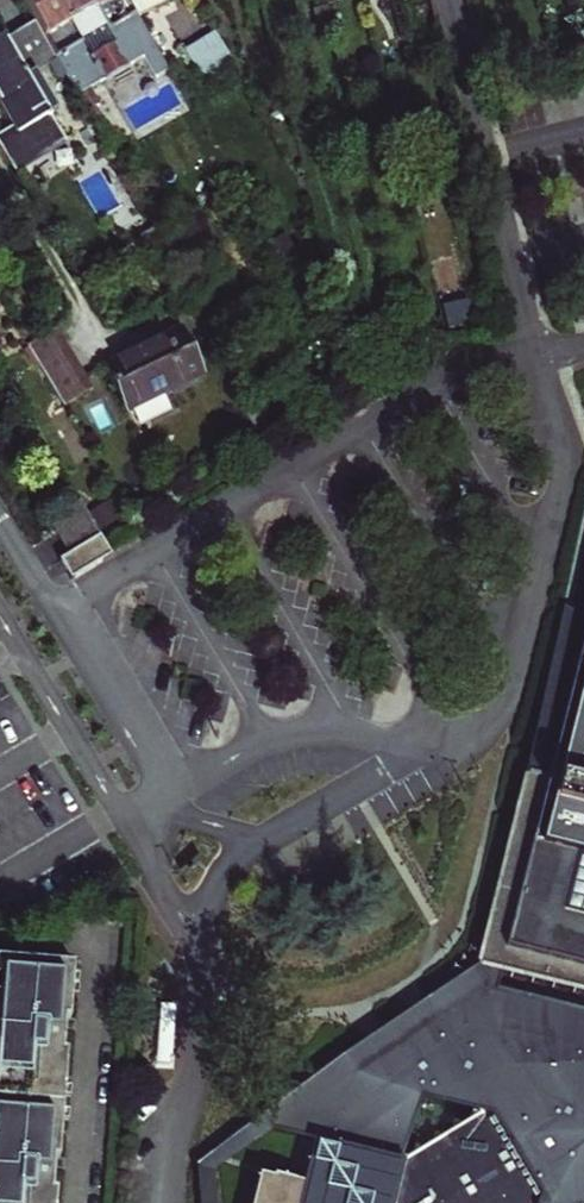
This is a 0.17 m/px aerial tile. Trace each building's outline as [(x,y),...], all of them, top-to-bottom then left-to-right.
[(103,82),(56,0),(21,0),(35,24),(56,61),(77,97),(103,82)] [(128,67),(89,0),(56,0),(103,82),(128,67)] [(128,67),(144,58),(156,79),(168,72),(139,22),(126,0),(89,0),(128,67)] [(174,0),(126,0),(139,22),(174,1),(174,0)] [(429,0),(416,0),(424,33),(436,31),(429,0)] [(35,24),(0,45),(0,105),(14,129),(0,137),(0,147),(16,175),(36,163),(33,157),(63,139),(50,117),(58,112),(35,73),(56,61),(35,24)] [(233,64),(217,37),(191,52),(207,79),(233,64)] [(58,328),(26,348),(56,399),(89,380),(58,328)] [(199,376),(178,335),(105,372),(126,413),(199,376)] [(354,386),(351,373),(345,376),(351,388),(354,386)] [(68,558),(98,540),(85,520),(56,537),(68,558)] [(76,570),(105,552),(98,540),(68,558),(76,570)] [(534,778),(515,856),(504,853),(494,894),(505,896),(485,974),(583,999),(583,580),(534,778)] [(508,771),(489,849),(479,890),(459,968),(485,974),(505,896),(494,894),(504,853),(515,856),(534,778),(508,771)] [(56,1193),(52,1193),(53,1171),(54,1161),(58,1161),(61,1125),(62,1115),(63,1101),(63,1091),(66,1054),(62,1054),(64,1032),(65,1022),(69,1022),(71,985),(72,975),(73,967),(0,962),(0,1202),(55,1202),(56,1193)] [(301,1139),(323,1145),(354,1128),(370,1157),(398,1163),(402,1146),(416,1150),(420,1134),(436,1138),(440,1123),(456,1127),(460,1111),(475,1115),(479,1100),(539,1114),(552,1137),(558,1149),(549,1187),(545,1202),(583,1202),(583,1016),(482,991),(485,974),(459,968),(258,1129),(301,1139)] [(65,1022),(64,1032),(72,1033),(73,1023),(69,1022),(65,1022)] [(549,1187),(558,1149),(552,1137),(539,1114),(479,1100),(475,1115),(460,1111),(456,1127),(440,1123),(436,1138),(420,1134),(416,1150),(402,1146),(398,1163),(370,1157),(354,1128),(323,1145),(301,1139),(290,1183),(262,1176),(260,1180),(248,1176),(241,1202),(545,1202),(549,1187)] [(54,1161),(53,1171),(62,1172),(62,1162),(58,1161),(54,1161)]
